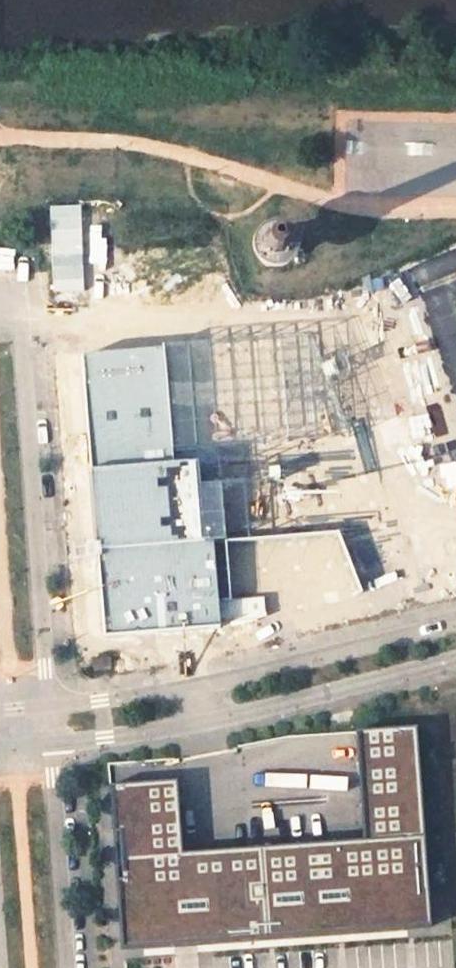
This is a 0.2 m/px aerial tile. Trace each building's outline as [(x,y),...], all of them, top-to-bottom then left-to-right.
[(314,335),(81,355),(103,637),(221,627),(229,644),(367,608),(355,568),(377,562),(400,555),(360,455),(314,335)] [(431,929),(416,728),(356,733),(364,842),(182,855),(177,782),(110,787),(122,951),(431,929)]
